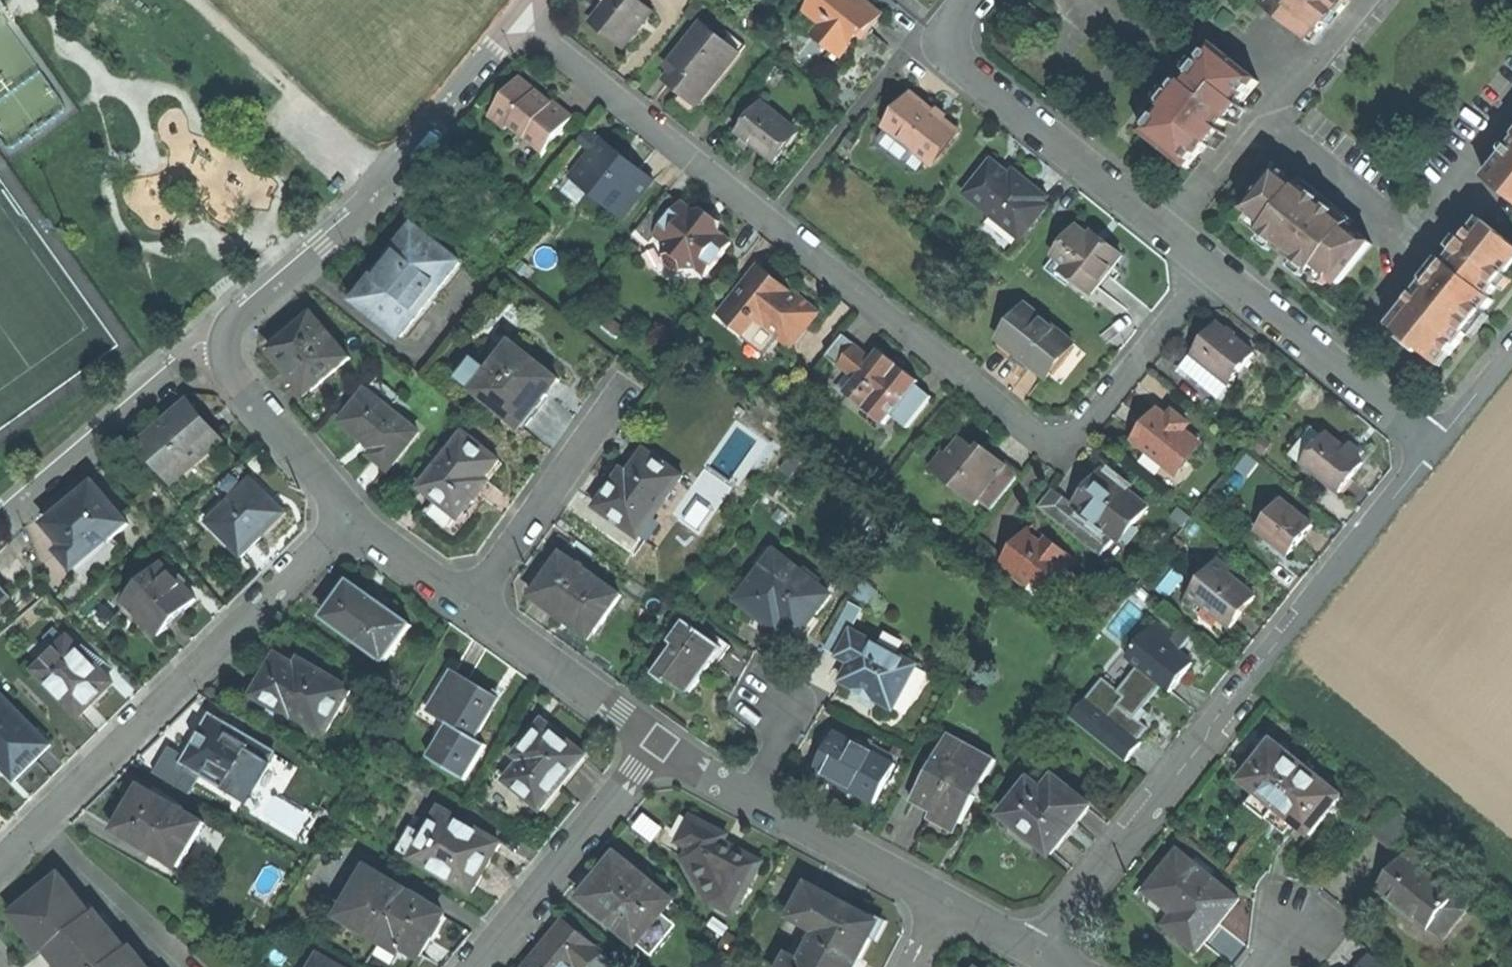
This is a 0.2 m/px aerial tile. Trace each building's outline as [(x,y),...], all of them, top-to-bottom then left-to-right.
[(641,0),(605,0),(603,3),(588,22),(607,37),(626,51),(656,12),(645,3),(641,0)] [(863,0),(815,0),(806,11),(823,25),(815,35),(841,56),(864,29),(867,32),(878,19),(881,15),(863,0)] [(1264,6),(1310,42),(1343,0),(1269,0),(1264,6)] [(740,56),(701,25),(671,62),(678,67),(663,85),(679,98),(696,111),(740,56)] [(1259,81),(1214,45),(1184,83),(1181,81),(1174,89),(1161,106),(1164,108),(1143,134),(1188,169),(1208,144),(1212,146),(1223,133),(1220,130),(1228,119),(1231,122),(1243,108),(1239,105),(1259,81)] [(538,91),(521,78),(490,116),(507,130),(510,126),(544,153),(573,117),(554,102),(551,106),(543,100),(536,94),(538,91)] [(936,114),(913,95),(886,128),(888,130),(916,153),(930,164),(957,130),(936,114)] [(796,129),(763,103),(739,133),(754,146),(771,159),(796,129)] [(591,154),(602,141),(588,130),(578,143),(591,154)] [(909,161),(916,153),(888,130),(881,138),(882,145),(903,162),(909,161)] [(631,162),(603,139),(602,141),(591,154),(573,177),(623,218),(654,180),(631,162)] [(1487,179),(1511,199),(1511,148),(1487,179)] [(1035,188),(1020,176),(1016,181),(1010,176),(992,162),(966,194),(1022,238),(1037,220),(1033,217),(1044,203),(1048,198),(1035,188)] [(1311,194),(1279,169),(1245,210),(1267,228),(1261,235),(1287,255),(1312,275),(1318,268),(1339,285),(1372,244),(1341,218),(1342,216),(1313,192),(1311,194)] [(1016,181),(1020,176),(1015,171),(1010,176),(1016,181)] [(657,235),(682,203),(668,192),(633,235),(648,247),(657,235)] [(731,243),(721,235),(720,221),(713,216),(705,209),(691,211),(682,203),(657,235),(664,240),(662,243),(664,263),(674,270),(693,269),(696,266),(706,274),(731,243)] [(1048,206),(1044,203),(1033,217),(1037,220),(1048,206)] [(1444,261),(1392,327),(1436,362),(1445,351),(1450,356),(1472,329),(1494,301),(1489,297),(1511,269),(1511,244),(1482,221),(1448,264),(1444,261)] [(1070,274),(1096,294),(1126,257),(1115,248),(1109,244),(1106,248),(1094,238),(1082,228),(1059,256),(1075,268),(1070,274)] [(461,262),(418,229),(405,244),(404,243),(388,263),(370,286),(372,287),(359,303),(402,337),(461,262)] [(1106,248),(1109,244),(1097,234),(1094,238),(1106,248)] [(1075,268),(1059,256),(1049,269),(1064,281),(1070,274),(1075,268)] [(793,293),(761,267),(721,317),(766,353),(779,337),(792,347),(819,313),(793,293)] [(1075,344),(1028,307),(1001,341),(1022,358),(1048,378),(1075,344)] [(351,357),(314,315),(298,329),(297,327),(287,336),(288,337),(272,352),(289,371),(308,394),(351,357)] [(623,326),(611,316),(605,324),(617,334),(623,326)] [(1238,340),(1219,325),(1196,353),(1232,382),(1255,353),(1238,340)] [(901,367),(880,351),(873,359),(845,335),(827,356),(856,380),(846,393),(871,407),(884,424),(892,415),(917,385),(919,381),(901,367)] [(515,340),(493,368),(477,355),(461,374),(524,424),(522,422),(535,406),(547,390),(550,392),(561,377),(515,340)] [(1232,382),(1196,353),(1184,368),(1219,397),(1232,382)] [(932,397),(917,385),(892,415),(908,428),(932,397)] [(420,433),(368,391),(342,423),(362,440),(375,450),(371,455),(390,470),(420,433)] [(208,422),(192,404),(142,445),(173,481),(222,439),(208,422)] [(1179,410),(1174,417),(1164,408),(1156,417),(1139,438),(1179,469),(1203,440),(1189,428),(1194,422),(1179,410)] [(1341,445),(1324,431),(1300,461),(1336,489),(1348,474),(1360,460),(1352,454),(1341,445)] [(499,460),(465,433),(421,488),(438,501),(430,510),(452,528),(473,501),(489,481),(485,478),(499,460)] [(992,461),(980,451),(962,438),(947,457),(955,463),(942,478),(975,504),(979,500),(993,482),(983,473),(992,461)] [(1346,439),(1341,445),(1352,454),(1358,448),(1346,439)] [(995,453),(985,445),(980,451),(992,461),(983,473),(993,482),(979,500),(992,510),(1021,473),(995,453)] [(646,451),(621,485),(616,481),(607,493),(597,507),(640,538),(641,537),(659,511),(683,477),(646,451)] [(782,469),(790,475),(801,459),(792,453),(782,469)] [(955,463),(947,457),(943,454),(931,469),(942,478),(955,463)] [(1076,506),(1061,525),(1100,556),(1129,521),(1134,525),(1148,507),(1117,482),(1115,484),(1102,474),(1098,479),(1076,506)] [(252,480),(209,523),(242,556),(253,545),(262,537),(263,538),(264,537),(261,534),(283,512),(252,480)] [(130,524),(97,485),(86,494),(85,493),(68,509),(48,525),(56,534),(55,535),(60,549),(62,551),(61,552),(76,570),(77,569),(81,574),(112,547),(109,542),(130,524)] [(1039,507),(1061,525),(1076,506),(1054,489),(1039,507)] [(1314,526),(1282,500),(1258,530),(1290,555),(1304,537),(1314,526)] [(671,519),(659,511),(641,537),(653,545),(671,519)] [(1075,560),(1047,538),(1041,545),(1026,533),(1022,537),(1004,559),(1000,565),(1027,587),(1033,580),(1049,593),(1075,560)] [(1000,565),(1004,559),(974,535),(959,553),(989,578),(1000,565)] [(762,569),(775,553),(768,548),(756,564),(762,569)] [(832,595),(777,551),(775,553),(762,569),(738,601),(779,633),(785,625),(794,632),(800,636),(832,595)] [(620,596),(564,555),(534,596),(560,615),(563,611),(578,621),(593,633),(620,596)] [(1230,570),(1218,560),(1185,600),(1195,608),(1200,602),(1231,628),(1242,614),(1257,597),(1237,581),(1235,584),(1225,576),(1230,570)] [(198,600),(163,564),(125,601),(160,637),(178,619),(198,600)] [(351,582),(325,617),(386,661),(412,625),(379,601),(351,582)] [(879,592),(865,582),(854,596),(869,606),(879,592)] [(11,597),(0,584),(0,607),(11,597)] [(839,655),(852,631),(862,613),(849,606),(826,648),(839,655)] [(723,647),(687,622),(672,643),(677,646),(656,676),(668,684),(669,682),(677,687),(688,695),(723,647)] [(1176,638),(1157,623),(1129,658),(1140,667),(1163,686),(1170,692),(1182,676),(1193,664),(1170,645),(1176,638)] [(47,638),(59,650),(70,640),(58,628),(47,638)] [(918,666),(852,631),(839,655),(839,656),(852,663),(847,673),(842,682),(858,691),(873,699),(894,710),(918,666)] [(59,650),(37,672),(81,716),(98,700),(114,683),(70,639),(70,640),(59,650)] [(297,666),(278,654),(267,672),(254,695),(292,717),(294,714),(327,734),(353,690),(301,659),(297,666)] [(1126,762),(1141,743),(1138,741),(1149,727),(1137,718),(1163,686),(1140,667),(1120,692),(1104,679),(1072,719),(1126,762)] [(479,682),(456,668),(431,709),(453,722),(431,758),(466,779),(488,743),(478,737),(503,697),(479,682)] [(51,746),(0,694),(0,767),(2,765),(16,780),(36,761),(51,746)] [(274,755),(213,719),(201,741),(187,763),(248,799),(274,755)] [(563,737),(544,721),(516,756),(523,761),(507,781),(542,809),(586,755),(563,737)] [(896,765),(838,734),(831,746),(830,745),(816,770),(849,788),(855,791),(854,792),(875,804),(896,765)] [(996,760),(949,735),(913,802),(934,813),(936,808),(961,822),(961,823),(962,824),(996,760)] [(1309,770),(1274,742),(1258,763),(1243,781),(1259,793),(1250,804),(1269,820),(1309,770)] [(1342,796),(1309,770),(1269,820),(1275,825),(1287,834),(1296,823),(1311,835),(1342,796)] [(1045,792),(1031,781),(1003,816),(1051,854),(1070,831),(1090,806),(1056,779),(1045,792)] [(205,824),(144,787),(128,813),(118,830),(179,867),(205,824)] [(956,833),(962,824),(961,823),(961,822),(936,808),(934,813),(930,819),(956,833)] [(501,843),(442,809),(426,836),(414,858),(413,859),(472,893),(485,870),(501,843)] [(664,829),(646,815),(635,828),(653,842),(664,829)] [(708,826),(693,818),(680,842),(693,848),(686,859),(713,903),(735,914),(762,863),(724,842),(728,836),(708,826)] [(401,850),(414,858),(426,836),(414,829),(401,850)] [(1433,857),(1416,843),(1405,856),(1404,856),(1377,889),(1397,905),(1428,930),(1429,928),(1452,899),(1455,896),(1423,870),(1433,857)] [(1181,852),(1179,851),(1146,892),(1175,914),(1166,925),(1180,937),(1198,951),(1239,899),(1202,869),(1199,872),(1178,855),(1181,852)] [(644,948),(679,906),(618,856),(611,864),(603,874),(608,878),(588,902),(644,948)] [(373,927),(370,933),(400,950),(403,945),(421,955),(435,931),(444,915),(426,904),(427,903),(411,894),(411,895),(369,871),(343,916),(344,917),(347,912),(373,927)] [(62,966),(148,966),(132,948),(129,951),(96,911),(93,914),(61,876),(32,901),(36,906),(18,921),(37,944),(45,954),(49,951),(62,966)] [(880,923),(809,885),(792,917),(819,932),(814,942),(857,965),(868,944),(880,923)] [(1452,899),(1429,928),(1443,939),(1466,910),(1452,899)] [(527,966),(590,966),(602,953),(565,922),(544,946),(527,966)] [(814,942),(803,963),(790,957),(784,966),(856,966),(857,965),(814,942)] [(1370,954),(1359,966),(1386,966),(1370,954)] [(320,955),(313,966),(340,966),(320,955)]
